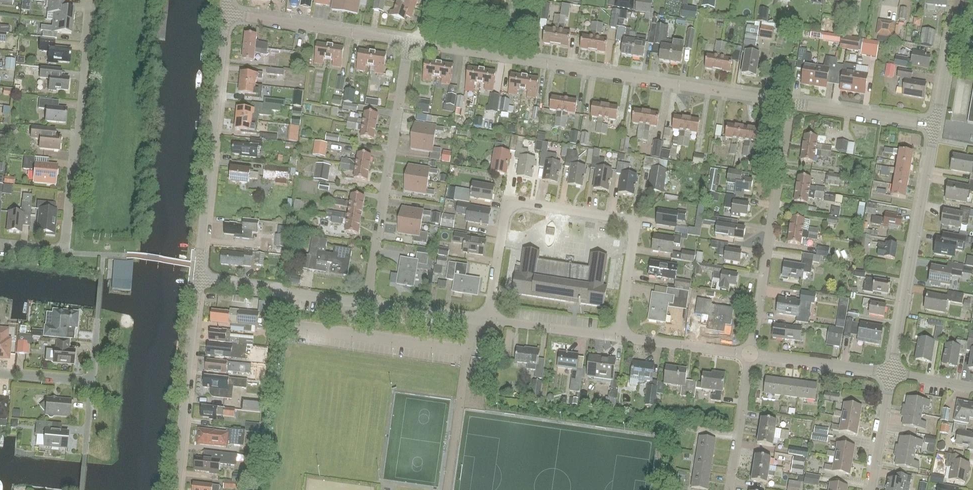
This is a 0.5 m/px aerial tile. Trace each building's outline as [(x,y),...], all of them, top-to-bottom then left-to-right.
[(30,0),(22,0),(21,10),(29,11),(30,0)] [(347,0),(334,0),(332,11),(345,13),(347,0)] [(360,0),(347,0),(345,13),(358,15),(360,0)] [(385,0),(375,0),(373,10),(383,12),(385,0)] [(398,3),(415,9),(418,0),(399,0),(398,3)] [(633,10),(635,0),(616,0),(615,7),(633,10)] [(653,0),(637,0),(636,12),(651,14),(653,0)] [(715,0),(703,0),(702,9),(714,11),(715,0)] [(72,22),(74,10),(58,9),(59,3),(46,1),(45,8),(48,8),(48,13),(54,13),(53,20),(72,22)] [(411,18),(415,9),(398,3),(395,12),(391,11),(390,15),(393,16),(393,17),(405,21),(406,16),(411,18)] [(549,21),(551,4),(544,3),(541,20),(549,21)] [(561,14),(568,16),(571,5),(563,3),(561,14)] [(847,5),(840,4),(838,13),(846,14),(847,5)] [(683,7),(682,18),(696,20),(697,9),(683,7)] [(906,20),(908,8),(901,7),(899,19),(906,20)] [(768,23),(770,10),(759,8),(757,21),(768,23)] [(617,29),(620,10),(613,9),(610,27),(617,29)] [(630,33),(631,29),(624,28),(626,11),(621,10),(616,42),(624,43),(622,56),(633,57),(635,41),(636,35),(636,34),(630,33)] [(556,46),(561,16),(555,15),(553,30),(545,29),(543,44),(556,46)] [(661,34),(662,25),(666,26),(668,17),(664,16),(659,15),(658,15),(657,25),(654,44),(660,45),(661,35),(661,34)] [(566,17),(561,16),(556,46),(569,48),(571,33),(564,32),(566,17)] [(72,22),(53,20),(52,27),(41,26),(41,31),(43,31),(42,37),(57,39),(57,33),(71,34),(72,22)] [(879,20),(877,35),(893,38),(896,23),(879,20)] [(603,24),(598,23),(596,33),(595,38),(593,51),(606,53),(608,40),(601,39),(603,24)] [(9,32),(10,25),(0,24),(0,31),(9,32)] [(654,44),(657,25),(652,24),(651,33),(650,33),(648,43),(654,44)] [(746,53),(742,75),(756,77),(760,55),(758,54),(759,47),(756,47),(758,35),(760,36),(772,39),(774,28),(761,26),(761,29),(759,29),(759,28),(747,25),(743,52),(746,53)] [(692,51),(696,30),(688,29),(685,50),(692,51)] [(920,44),(932,46),(935,31),(923,29),(920,44)] [(246,35),(244,47),(268,50),(269,44),(262,43),(262,44),(256,44),(257,36),(246,35)] [(646,43),(646,39),(647,37),(636,35),(635,41),(633,57),(643,59),(646,43)] [(593,51),(595,38),(582,36),(580,49),(593,51)] [(858,52),(860,39),(842,36),(840,49),(858,52)] [(69,63),(71,49),(54,48),(55,41),(41,39),(39,51),(49,52),(48,63),(56,64),(56,62),(69,63)] [(880,42),(865,39),(861,55),(877,57),(880,42)] [(670,63),(674,41),(663,40),(662,46),(659,62),(670,63)] [(683,49),(684,45),(684,43),(674,41),(670,63),(681,65),(684,49),(683,49)] [(718,71),(722,42),(717,41),(714,57),(707,56),(705,69),(718,71)] [(728,43),(722,42),(718,71),(730,73),(732,60),(725,59),(728,43)] [(329,60),(331,47),(318,44),(315,63),(323,65),(324,59),(329,60)] [(268,50),(244,47),(243,60),(254,61),(255,53),(261,53),(261,55),(267,56),(267,55),(268,51),(268,50)] [(341,68),(344,49),(331,47),(329,60),(334,61),(333,66),(341,68)] [(269,49),(268,54),(285,57),(286,52),(269,49)] [(814,86),(817,67),(811,66),(813,56),(811,54),(807,54),(808,50),(800,49),(796,68),(804,70),(802,84),(814,86)] [(371,66),(373,53),(360,51),(357,70),(365,71),(366,66),(371,66)] [(895,62),(895,63),(895,66),(906,68),(907,64),(911,64),(911,65),(928,68),(930,56),(926,56),(927,53),(913,51),(912,60),(908,60),(908,58),(896,56),(895,62)] [(384,74),(387,55),(373,53),(371,66),(376,67),(375,73),(384,74)] [(838,59),(831,58),(827,57),(823,68),(817,67),(814,86),(826,88),(829,74),(835,75),(838,59)] [(15,70),(16,60),(6,58),(5,69),(15,70)] [(437,77),(440,64),(426,62),(423,81),(431,82),(432,76),(437,77)] [(453,66),(440,64),(437,77),(443,78),(442,84),(442,87),(446,88),(447,84),(450,85),(453,66)] [(853,92),(856,73),(857,66),(845,64),(841,91),(853,92)] [(888,64),(886,75),(894,76),(895,66),(888,65),(888,64)] [(41,67),(40,78),(50,79),(49,90),(56,91),(56,90),(67,91),(69,78),(61,77),(62,69),(55,69),(41,67)] [(857,67),(853,92),(865,95),(869,69),(857,67)] [(480,84),(482,70),(469,68),(466,87),(474,89),(475,83),(480,84)] [(923,99),(926,83),(906,80),(906,79),(911,80),(912,72),(899,69),(898,77),(900,78),(899,87),(904,88),(903,95),(923,99)] [(493,91),(496,73),(482,70),(480,84),(485,84),(485,90),(493,91)] [(263,80),(263,73),(256,72),(256,75),(242,73),(241,84),(256,85),(257,79),(263,80)] [(385,74),(383,87),(391,88),(392,75),(385,74)] [(523,90),(525,77),(512,75),(509,94),(517,95),(518,89),(523,90)] [(344,91),(346,78),(339,77),(337,90),(344,91)] [(536,98),(539,79),(525,77),(523,90),(528,91),(527,97),(536,98)] [(238,92),(238,82),(229,82),(229,92),(238,92)] [(241,84),(239,94),(246,95),(245,97),(262,99),(263,86),(256,85),(241,84)] [(354,104),(356,91),(345,90),(343,102),(354,104)] [(294,100),(304,101),(305,93),(295,92),(294,100)] [(448,94),(446,104),(451,105),(454,106),(455,106),(457,96),(455,95),(449,94),(448,94)] [(487,106),(486,111),(497,113),(500,96),(491,94),(489,106),(487,106)] [(461,115),(464,97),(458,96),(455,114),(461,115)] [(334,97),(333,104),(341,106),(342,99),(334,97)] [(560,128),(565,99),(552,97),(550,110),(557,111),(554,127),(560,128)] [(65,123),(67,108),(53,107),(53,101),(39,99),(39,109),(47,110),(46,121),(65,123)] [(508,112),(511,100),(502,99),(500,111),(508,112)] [(566,129),(569,113),(575,114),(577,101),(565,99),(560,128),(566,129)] [(294,100),(293,107),(303,108),(304,101),(294,100)] [(272,117),(272,111),(281,112),(281,106),(264,104),(253,103),(252,110),(238,109),(237,119),(258,122),(259,115),(272,117)] [(357,112),(358,105),(344,103),(343,110),(357,112)] [(431,113),(432,105),(419,104),(418,112),(431,113)] [(603,125),(604,119),(606,106),(593,104),(591,117),(598,118),(596,133),(601,134),(603,125)] [(619,108),(606,106),(604,119),(616,121),(619,108)] [(539,121),(541,109),(534,108),(532,120),(539,121)] [(642,141),(647,112),(634,110),(632,123),(639,124),(637,140),(642,141)] [(487,112),(484,129),(493,131),(496,113),(487,112)] [(648,141),(651,126),(657,127),(660,114),(647,112),(642,141),(648,141)] [(365,113),(364,120),(348,117),(348,123),(376,128),(378,115),(365,113)] [(426,122),(427,115),(418,114),(417,121),(426,122)] [(683,147),(687,119),(675,117),(673,130),(680,131),(677,146),(683,147)] [(257,135),(258,122),(237,119),(236,130),(242,131),(241,133),(257,135)] [(689,148),(691,133),(698,134),(700,121),(687,119),(683,147),(689,148)] [(467,128),(472,124),(469,120),(464,125),(467,128)] [(374,140),(376,128),(348,123),(347,129),(362,131),(361,138),(374,140)] [(437,127),(415,124),(413,137),(435,141),(436,132),(444,133),(445,128),(437,127)] [(516,126),(508,125),(507,132),(515,133),(516,126)] [(736,155),(739,140),(738,140),(740,127),(727,125),(725,138),(732,139),(730,154),(736,155)] [(59,151),(61,137),(47,135),(48,128),(32,127),(30,139),(40,140),(40,149),(59,151)] [(751,142),(753,129),(740,127),(738,140),(739,140),(750,142),(751,142)] [(754,158),(756,143),(763,144),(765,131),(753,129),(751,142),(750,142),(749,148),(750,148),(748,157),(754,158)] [(577,144),(579,132),(572,130),(570,143),(577,144)] [(339,142),(340,136),(327,133),(326,140),(339,142)] [(587,146),(589,134),(582,133),(580,145),(587,146)] [(9,134),(0,134),(0,141),(8,142),(9,134)] [(517,152),(518,142),(519,137),(512,136),(510,151),(517,152)] [(832,147),(817,144),(818,138),(805,136),(803,148),(832,153),(832,147)] [(433,148),(435,141),(413,137),(411,149),(433,153),(441,154),(441,149),(433,148)] [(628,154),(630,139),(622,137),(620,152),(628,154)] [(263,140),(260,140),(258,140),(257,145),(242,144),(242,145),(234,144),(233,155),(241,155),(241,157),(257,159),(259,147),(263,148),(263,140)] [(325,157),(328,143),(316,141),(313,155),(325,157)] [(853,155),(855,144),(839,141),(838,151),(847,153),(847,154),(853,155)] [(529,150),(522,149),(523,143),(518,142),(517,152),(515,159),(521,159),(518,176),(532,179),(536,159),(528,157),(529,150)] [(651,157),(660,158),(662,143),(654,142),(651,157)] [(506,175),(510,153),(501,151),(503,144),(496,143),(492,172),(506,175)] [(546,163),(543,180),(557,183),(561,163),(556,162),(557,155),(547,153),(549,144),(544,143),(542,152),(540,163),(546,163)] [(831,157),(832,153),(803,148),(801,161),(814,163),(815,156),(831,158),(831,157)] [(912,165),(914,154),(885,149),(885,153),(898,157),(898,162),(912,165)] [(568,150),(565,167),(571,168),(568,185),(583,187),(586,167),(578,166),(580,158),(577,158),(578,152),(573,151),(572,151),(568,150)] [(594,151),(589,150),(586,164),(592,165),(593,157),(594,151)] [(668,160),(669,152),(662,150),(661,158),(668,160)] [(444,152),(442,161),(450,162),(451,153),(444,152)] [(704,165),(705,155),(695,153),(693,163),(704,165)] [(358,154),(357,161),(342,158),(341,164),(370,169),(372,156),(358,154)] [(972,163),(972,159),(954,155),(951,170),(971,174),(970,181),(972,181),(972,166),(972,163)] [(54,183),(55,166),(35,164),(35,158),(24,157),(23,169),(32,170),(32,169),(36,169),(36,172),(34,172),(33,181),(36,181),(54,183)] [(609,191),(612,170),(604,168),(605,159),(593,157),(592,165),(592,168),(597,169),(594,189),(609,191)] [(663,193),(667,171),(668,161),(646,158),(644,169),(652,170),(649,191),(663,193)] [(910,176),(912,165),(898,162),(896,173),(910,176)] [(329,182),(331,165),(317,163),(315,180),(329,182)] [(631,165),(629,164),(619,163),(617,174),(622,175),(619,193),(634,195),(637,175),(629,174),(631,165)] [(368,181),(370,169),(341,164),(340,169),(356,172),(354,179),(368,181)] [(288,185),(289,168),(265,165),(264,179),(276,180),(276,184),(288,185)] [(430,169),(409,166),(407,176),(429,180),(430,174),(437,175),(438,171),(430,169)] [(257,179),(258,174),(250,173),(250,170),(231,168),(230,182),(249,184),(249,178),(257,179)] [(711,175),(708,191),(715,193),(716,186),(718,187),(720,177),(718,176),(719,170),(712,169),(711,175)] [(751,192),(753,181),(739,179),(740,173),(730,171),(728,184),(736,185),(735,195),(744,197),(745,191),(751,192)] [(841,186),(842,176),(827,173),(825,184),(841,186)] [(908,187),(910,176),(896,173),(894,185),(908,187)] [(427,190),(429,180),(407,176),(405,192),(426,195),(434,196),(435,192),(427,190)] [(826,188),(810,185),(811,179),(799,177),(796,189),(825,194),(826,188)] [(970,181),(969,187),(949,184),(946,199),(966,203),(968,192),(972,193),(972,181),(970,181)] [(330,185),(320,183),(319,190),(329,192),(330,185)] [(473,183),(472,190),(472,191),(456,188),(454,200),(470,203),(471,198),(492,201),(495,186),(473,183)] [(906,199),(908,187),(894,185),(892,196),(906,199)] [(824,199),(825,194),(796,189),(794,202),(807,204),(808,198),(815,199),(815,198),(824,199)] [(31,216),(32,202),(33,195),(23,194),(23,201),(22,201),(21,213),(9,212),(7,231),(22,233),(23,215),(31,216)] [(352,195),(351,202),(335,199),(334,205),(350,207),(350,208),(363,210),(365,197),(352,195)] [(726,195),(724,208),(733,209),(731,218),(739,219),(740,215),(748,216),(749,204),(735,202),(735,196),(726,195)] [(838,203),(839,197),(825,195),(824,202),(835,203),(835,202),(838,203)] [(301,209),(301,199),(289,199),(289,209),(301,209)] [(55,236),(57,211),(55,211),(56,203),(38,201),(37,209),(39,210),(37,232),(46,233),(46,235),(55,236)] [(876,215),(878,204),(867,202),(865,213),(876,215)] [(488,225),(491,210),(469,207),(470,205),(459,203),(457,213),(468,215),(467,221),(488,225)] [(863,220),(866,204),(860,203),(857,219),(863,220)] [(704,206),(698,205),(694,228),(700,229),(704,206)] [(840,217),(841,209),(832,207),(831,215),(840,217)] [(361,222),(363,210),(350,208),(349,214),(333,212),(332,218),(361,222)] [(402,208),(401,219),(422,223),(423,216),(431,217),(432,213),(424,212),(424,211),(402,208)] [(968,224),(971,210),(961,208),(960,214),(944,211),(942,225),(960,228),(961,223),(968,224)] [(685,221),(686,212),(678,211),(678,213),(659,210),(657,224),(676,227),(677,220),(685,221)] [(901,227),(902,218),(898,218),(899,215),(886,212),(884,219),(873,217),(872,224),(881,226),(881,225),(883,225),(883,226),(889,228),(890,225),(901,227)] [(454,229),(456,216),(443,214),(441,227),(454,229)] [(717,226),(718,219),(704,217),(703,224),(717,226)] [(359,235),(361,222),(332,218),(331,223),(347,226),(346,233),(359,235)] [(744,240),(745,228),(732,226),(732,220),(718,218),(718,219),(717,226),(716,235),(744,240)] [(792,218),(790,230),(803,232),(805,220),(792,218)] [(421,233),(422,223),(401,219),(399,234),(414,236),(414,242),(427,244),(428,234),(421,233)] [(226,224),(225,234),(236,235),(235,238),(253,240),(252,240),(253,233),(258,233),(259,221),(244,220),(243,226),(237,225),(237,224),(230,223),(230,224),(226,224)] [(700,237),(702,229),(700,229),(694,228),(689,227),(688,235),(700,237)] [(817,240),(818,235),(809,233),(803,232),(790,230),(788,243),(801,245),(802,238),(817,240)] [(483,256),(486,241),(466,238),(467,235),(456,233),(454,243),(465,245),(464,252),(483,256)] [(867,256),(869,242),(871,243),(872,236),(862,235),(861,234),(858,254),(867,256)] [(937,238),(935,254),(954,258),(955,252),(963,253),(964,247),(965,242),(966,237),(951,234),(950,240),(937,238)] [(289,248),(290,236),(276,235),(275,247),(289,248)] [(682,254),(673,252),(674,244),(680,245),(681,238),(681,237),(674,236),(674,239),(655,236),(653,250),(672,253),(671,259),(695,263),(696,253),(683,251),(682,254)] [(311,256),(309,270),(316,271),(316,269),(327,271),(328,263),(340,265),(339,275),(348,276),(351,260),(352,250),(335,247),(334,254),(325,253),(327,240),(313,238),(310,256),(311,256)] [(729,244),(719,242),(712,241),(711,248),(718,249),(717,255),(725,257),(725,261),(740,263),(742,252),(728,250),(729,244)] [(895,260),(897,245),(887,244),(879,243),(878,249),(879,249),(878,256),(885,258),(895,260)] [(449,257),(450,249),(440,247),(439,255),(449,257)] [(816,247),(815,255),(823,257),(823,256),(828,257),(829,249),(816,247)] [(516,274),(513,294),(604,307),(607,288),(602,287),(607,257),(596,255),(592,255),(590,268),(585,267),(568,265),(538,260),(539,253),(524,250),(522,268),(521,275),(516,274)] [(251,267),(253,252),(245,251),(244,255),(223,252),(221,264),(251,267)] [(263,266),(265,254),(256,253),(255,265),(263,266)] [(399,275),(397,284),(414,287),(417,264),(428,266),(429,255),(418,253),(416,261),(401,259),(402,259),(399,275)] [(788,280),(788,278),(803,281),(804,273),(811,274),(813,262),(814,255),(804,254),(803,260),(802,266),(785,263),(783,277),(783,280),(788,280)] [(304,255),(302,269),(309,270),(311,256),(310,256),(304,255)] [(446,267),(447,258),(438,257),(437,266),(443,267),(446,267)] [(132,274),(133,261),(115,260),(113,275),(132,277),(132,274)] [(678,269),(670,268),(671,265),(651,262),(649,276),(668,279),(669,278),(677,279),(678,269)] [(450,263),(447,279),(455,280),(454,291),(472,294),(472,292),(477,292),(479,280),(465,278),(467,266),(460,265),(450,263)] [(961,277),(963,265),(948,263),(947,270),(932,267),(930,282),(949,286),(951,275),(961,277)] [(711,272),(712,265),(702,264),(701,271),(711,272)] [(435,265),(433,273),(442,274),(443,267),(437,266),(435,265)] [(865,279),(866,272),(856,270),(855,277),(865,279)] [(728,285),(736,287),(738,275),(723,272),(723,273),(714,272),(713,279),(722,279),(720,289),(727,290),(728,285)] [(131,291),(132,277),(113,275),(112,289),(131,291)] [(290,282),(300,284),(302,277),(292,275),(290,282)] [(889,294),(891,282),(875,279),(867,278),(866,284),(865,284),(863,292),(873,293),(873,291),(889,294)] [(690,289),(692,282),(677,279),(675,287),(690,289)] [(652,293),(648,321),(666,323),(668,304),(687,307),(689,292),(682,291),(668,289),(667,295),(652,293)] [(779,298),(777,314),(797,317),(796,322),(808,324),(812,303),(814,304),(816,294),(802,292),(801,302),(779,298)] [(962,304),(964,295),(948,292),(947,298),(928,294),(926,310),(945,313),(947,302),(962,304)] [(841,298),(840,307),(848,308),(850,300),(841,298)] [(885,317),(887,306),(872,303),(872,301),(864,299),(863,307),(871,308),(869,315),(885,317)] [(730,325),(733,309),(712,306),(713,302),(698,300),(695,315),(710,317),(708,330),(725,332),(726,325),(730,325)] [(211,322),(212,322),(229,324),(232,324),(238,324),(239,317),(239,310),(231,309),(230,312),(229,312),(228,311),(226,311),(225,312),(213,311),(213,310),(211,322)] [(239,310),(239,317),(238,324),(252,326),(258,327),(259,312),(239,310)] [(54,311),(53,313),(47,312),(45,327),(44,337),(75,339),(76,328),(77,328),(78,313),(54,311)] [(858,319),(859,312),(849,311),(848,317),(858,319)] [(929,318),(928,324),(937,326),(934,340),(941,342),(945,322),(929,318)] [(880,342),(883,327),(861,323),(861,324),(853,322),(853,320),(847,319),(844,337),(851,338),(852,334),(859,335),(858,341),(879,345),(880,342)] [(846,321),(838,320),(837,327),(845,329),(846,321)] [(238,324),(232,324),(231,331),(251,333),(252,326),(238,324)] [(800,341),(801,333),(802,328),(775,325),(773,338),(790,340),(800,341)] [(844,329),(834,327),(832,341),(841,343),(844,329)] [(42,329),(34,328),(33,336),(41,336),(42,329)] [(8,359),(10,340),(6,340),(7,331),(0,330),(0,358),(8,359)] [(226,337),(227,331),(223,330),(222,331),(211,330),(211,332),(210,333),(210,336),(211,337),(210,342),(233,344),(250,346),(251,340),(226,337)] [(28,354),(30,338),(18,337),(16,353),(28,354)] [(931,362),(934,342),(920,339),(916,359),(931,362)] [(74,365),(75,351),(68,351),(69,341),(57,340),(56,350),(55,349),(54,363),(74,365)] [(965,356),(968,342),(957,340),(956,346),(946,344),(942,364),(957,367),(959,355),(965,356)] [(250,346),(233,344),(233,347),(209,344),(207,356),(208,356),(232,358),(232,353),(246,354),(247,346),(250,346)] [(515,362),(528,364),(527,370),(536,371),(535,378),(542,379),(544,365),(538,364),(540,350),(529,348),(529,349),(517,348),(515,362)] [(266,350),(259,349),(258,357),(265,358),(266,350)] [(580,393),(583,370),(577,369),(579,355),(560,352),(558,368),(574,370),(572,381),(570,391),(580,393)] [(617,399),(618,394),(621,374),(614,374),(615,360),(590,356),(588,376),(613,379),(611,393),(609,393),(608,398),(617,399)] [(234,363),(228,362),(207,360),(206,371),(227,374),(227,370),(233,371),(234,363)] [(652,379),(654,365),(641,363),(633,362),(631,379),(639,380),(639,384),(644,385),(647,383),(647,381),(652,381),(652,379)] [(267,367),(251,365),(251,370),(257,371),(256,382),(265,383),(267,367)] [(696,388),(697,382),(686,380),(688,369),(666,366),(664,384),(682,386),(681,396),(695,398),(696,388)] [(723,392),(725,374),(716,373),(715,376),(704,374),(703,383),(702,389),(716,391),(715,395),(712,395),(711,401),(721,402),(722,392),(723,392)] [(228,389),(229,384),(233,385),(233,387),(247,389),(248,381),(229,379),(205,376),(205,380),(203,381),(203,385),(204,386),(204,388),(211,389),(211,393),(211,395),(212,396),(214,397),(232,399),(233,390),(228,389)] [(781,396),(784,380),(767,377),(764,394),(781,396)] [(657,394),(659,383),(659,380),(652,379),(652,381),(651,386),(647,386),(645,405),(656,407),(657,394)] [(541,398),(543,382),(533,380),(531,397),(541,398)] [(798,398),(801,382),(784,380),(781,396),(798,398)] [(815,400),(817,384),(801,382),(798,398),(815,400)] [(839,402),(840,395),(825,392),(824,399),(839,402)] [(588,393),(581,393),(579,406),(587,407),(588,393)] [(929,408),(930,401),(908,397),(906,406),(904,405),(903,411),(922,414),(924,407),(929,408)] [(71,401),(47,399),(47,401),(40,407),(46,413),(46,415),(48,416),(50,418),(52,418),(54,416),(70,418),(71,401)] [(261,412),(262,403),(244,401),(243,410),(261,412)] [(958,401),(954,421),(968,423),(969,419),(972,420),(972,404),(958,401)] [(860,421),(862,406),(844,403),(843,413),(835,411),(834,416),(842,417),(860,421)] [(241,410),(218,408),(202,406),(201,417),(210,418),(210,419),(216,420),(217,415),(234,417),(235,415),(240,415),(241,410)] [(949,422),(951,410),(943,409),(941,421),(949,422)] [(921,422),(922,414),(903,411),(902,417),(904,417),(903,425),(925,430),(927,423),(921,422)] [(857,435),(860,421),(842,417),(840,426),(832,425),(832,430),(839,431),(857,435)] [(775,434),(777,421),(761,419),(759,432),(775,434)] [(68,433),(52,432),(53,424),(36,422),(35,435),(45,436),(44,447),(67,449),(68,433)] [(260,429),(260,424),(247,423),(246,431),(259,432),(260,429)] [(972,435),(972,433),(966,432),(967,426),(955,424),(953,435),(958,436),(956,445),(969,448),(969,450),(972,450),(972,435)] [(948,434),(950,426),(942,425),(940,433),(948,434)] [(828,436),(829,428),(815,426),(814,433),(828,436)] [(244,447),(246,431),(232,429),(232,430),(228,429),(228,433),(215,432),(200,430),(198,443),(214,445),(227,446),(227,445),(244,447)] [(773,447),(775,434),(759,432),(757,444),(773,447)] [(828,443),(829,436),(828,436),(814,433),(813,433),(811,440),(828,443)] [(927,436),(925,443),(936,445),(938,438),(927,436)] [(713,456),(716,440),(700,437),(697,454),(713,456)] [(922,448),(923,441),(901,437),(899,446),(897,445),(896,451),(915,454),(916,447),(922,448)] [(938,450),(941,452),(946,450),(946,445),(944,442),(939,444),(938,450)] [(853,461),(855,447),(838,443),(836,453),(828,451),(827,456),(835,457),(853,461)] [(806,456),(807,450),(790,447),(789,453),(806,456)] [(205,452),(205,458),(197,458),(195,471),(210,472),(210,474),(219,475),(220,464),(236,465),(237,455),(205,451),(205,452)] [(914,462),(915,454),(896,451),(895,457),(897,457),(896,465),(918,470),(919,463),(914,462)] [(711,473),(713,456),(697,454),(694,471),(711,473)] [(963,457),(948,454),(946,454),(945,460),(947,461),(946,468),(952,469),(950,480),(965,483),(967,470),(969,471),(970,464),(962,463),(963,457)] [(776,460),(771,459),(772,459),(756,456),(754,469),(783,473),(784,469),(774,467),(776,460)] [(803,474),(806,459),(794,457),(791,472),(803,474)] [(850,475),(853,461),(835,457),(833,466),(826,465),(825,470),(833,471),(832,471),(850,475)] [(819,475),(820,469),(806,466),(805,472),(819,475)] [(768,484),(769,476),(782,478),(783,473),(754,469),(752,481),(768,484)] [(234,482),(253,483),(255,471),(246,470),(245,476),(235,475),(234,482)] [(711,473),(694,471),(692,488),(707,489),(708,489),(711,473)] [(819,487),(821,476),(806,473),(806,477),(805,483),(804,484),(819,487)] [(887,489),(909,489),(912,477),(899,475),(898,481),(889,479),(887,489)] [(801,482),(798,482),(789,480),(788,489),(800,489),(801,482)] [(242,483),(225,481),(224,489),(231,489),(241,489),(242,483)] [(928,483),(922,482),(920,489),(927,489),(928,483)]
